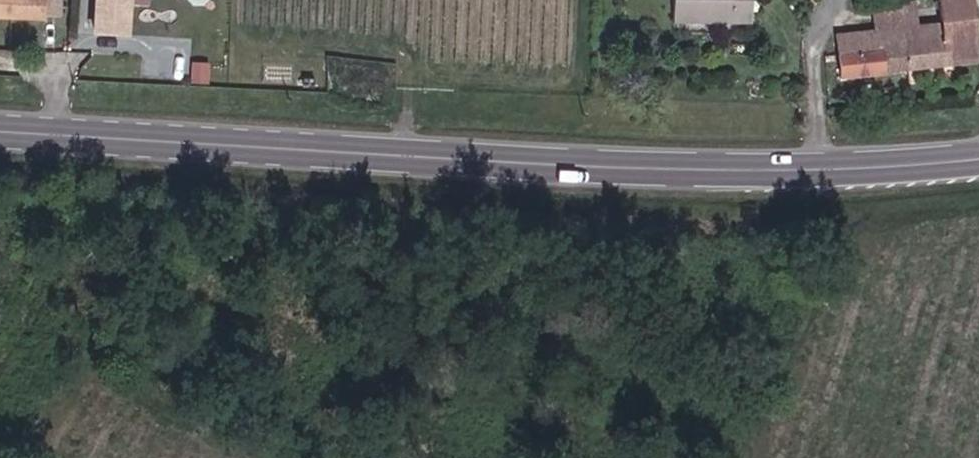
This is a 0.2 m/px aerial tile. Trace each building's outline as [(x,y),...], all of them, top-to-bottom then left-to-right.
[(45,14),(46,0),(0,0),(0,15),(45,14)] [(65,0),(46,0),(45,14),(64,15),(65,0)] [(131,0),(104,0),(102,31),(128,32),(131,0)] [(738,20),(739,0),(682,0),(682,21),(738,20)] [(755,0),(739,0),(738,20),(755,20),(755,0)] [(909,68),(978,60),(978,32),(975,0),(955,0),(946,1),(948,17),(923,18),(922,4),(902,6),(904,29),(909,68)] [(844,37),(847,76),(909,68),(904,29),(844,37)]
